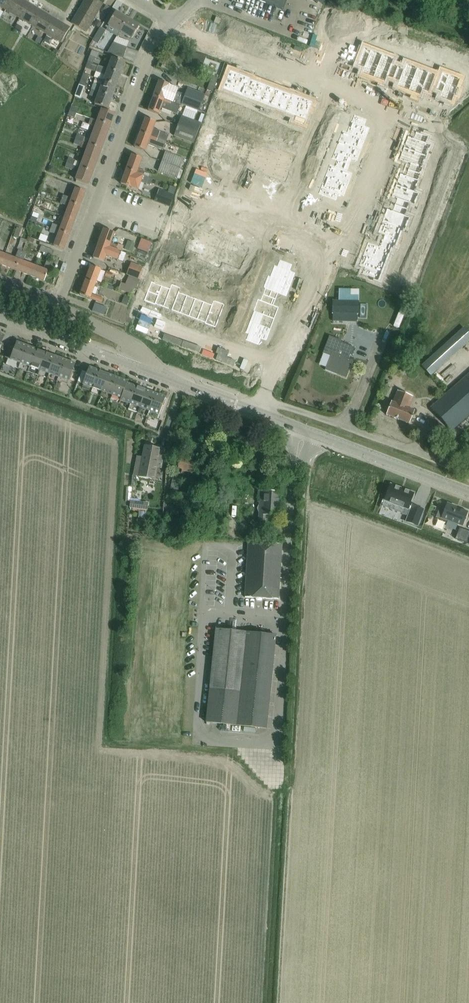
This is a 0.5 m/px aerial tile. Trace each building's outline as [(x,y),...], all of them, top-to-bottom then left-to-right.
[(5,9),(11,0),(0,0),(0,6),(5,9)] [(5,9),(19,18),(28,2),(24,0),(11,0),(5,9)] [(103,3),(97,0),(85,0),(83,2),(85,3),(81,9),(80,8),(80,9),(94,17),(103,3)] [(283,9),(287,0),(259,0),(283,9)] [(33,8),(27,4),(28,3),(28,2),(19,18),(33,26),(42,11),(42,10),(41,11),(34,6),(33,8)] [(86,31),(94,17),(80,9),(79,9),(80,9),(75,16),(77,17),(73,23),(72,22),(71,23),(86,31)] [(47,16),(41,12),(42,11),(33,26),(47,34),(55,20),(56,19),(55,19),(48,14),(47,16)] [(120,31),(128,18),(116,11),(108,24),(120,31)] [(131,38),(139,25),(128,18),(120,31),(131,38)] [(61,24),(55,20),(47,34),(60,42),(70,27),(69,27),(62,23),(61,24)] [(98,44),(106,30),(100,27),(92,40),(98,44)] [(103,51),(107,43),(100,40),(96,48),(103,51)] [(123,58),(127,47),(118,43),(113,42),(107,52),(123,58)] [(97,58),(100,53),(92,50),(88,61),(93,63),(95,57),(97,58)] [(192,52),(190,58),(204,63),(206,57),(206,56),(192,51),(192,52)] [(362,54),(358,67),(363,69),(361,74),(373,78),(379,60),(368,56),(362,54)] [(121,74),(125,62),(112,57),(108,68),(107,69),(121,74)] [(379,60),(373,78),(384,82),(386,77),(392,79),(397,66),(379,60)] [(117,85),(121,74),(107,69),(108,68),(93,63),(88,61),(85,67),(96,71),(105,75),(103,80),(117,85)] [(397,66),(392,79),(399,82),(397,86),(409,91),(416,72),(404,68),(403,69),(397,66)] [(229,70),(222,88),(233,92),(240,73),(229,70)] [(416,72),(409,91),(420,95),(422,89),(429,91),(433,79),(427,77),(427,76),(416,72)] [(84,86),(88,75),(83,73),(79,84),(84,86)] [(240,73),(233,92),(243,96),(249,79),(250,77),(240,73)] [(441,77),(436,90),(443,92),(441,98),(453,103),(456,95),(457,96),(460,89),(458,88),(460,83),(448,79),(448,80),(441,77)] [(249,79),(243,96),(252,99),(258,83),(249,79)] [(112,97),(117,85),(103,80),(101,86),(93,83),(91,89),(99,92),(112,97)] [(159,81),(153,95),(180,106),(180,105),(181,106),(182,105),(198,111),(205,94),(187,88),(185,94),(177,91),(178,88),(159,81)] [(258,83),(252,99),(260,102),(266,86),(258,83)] [(266,86),(260,102),(269,106),(275,89),(266,86)] [(275,89),(269,106),(277,109),(283,92),(275,89)] [(108,109),(112,97),(99,92),(94,104),(108,109)] [(283,92),(277,109),(286,112),(292,95),(283,92)] [(292,95),(286,112),(296,116),(302,98),(292,94),(292,95)] [(177,114),(180,106),(153,95),(148,110),(159,114),(161,108),(177,114)] [(302,98),(296,116),(306,119),(313,102),(302,98)] [(110,125),(115,113),(105,110),(102,109),(99,116),(97,115),(95,119),(110,125)] [(352,120),(348,132),(367,139),(371,127),(366,125),(368,119),(355,114),(353,120),(352,120)] [(197,133),(201,122),(181,115),(177,125),(197,133)] [(166,142),(169,134),(160,131),(153,128),(156,121),(145,117),(140,132),(166,142)] [(96,126),(93,132),(106,137),(110,125),(95,119),(91,118),(89,123),(96,125),(96,126)] [(83,124),(81,131),(89,133),(91,126),(83,124)] [(194,143),(197,133),(177,125),(174,135),(194,143)] [(208,130),(201,148),(211,152),(218,133),(208,130)] [(101,148),(106,137),(93,132),(91,139),(88,138),(86,143),(101,148)] [(163,150),(166,142),(140,132),(134,147),(145,151),(147,144),(163,150)] [(348,132),(344,142),(363,149),(367,139),(348,132)] [(409,136),(405,148),(423,155),(428,144),(427,143),(430,137),(417,132),(414,138),(409,136)] [(218,133),(211,152),(221,156),(222,155),(228,137),(218,133)] [(228,137),(222,155),(230,158),(237,140),(228,137)] [(237,140),(230,158),(239,161),(245,143),(237,140)] [(340,154),(338,160),(351,165),(353,159),(358,161),(363,149),(344,142),(340,154)] [(97,160),(101,148),(86,143),(84,148),(87,149),(85,156),(97,160)] [(245,143),(239,161),(247,164),(254,146),(245,143)] [(254,146),(247,164),(256,167),(262,150),(254,146)] [(405,148),(400,160),(411,164),(409,170),(422,174),(424,168),(419,166),(423,155),(405,148)] [(262,150),(256,167),(264,170),(270,153),(262,150)] [(180,168),(184,158),(165,151),(161,161),(180,168)] [(264,170),(263,171),(274,175),(281,157),(270,153),(264,170)] [(148,177),(149,174),(145,172),(145,171),(138,169),(142,158),(132,154),(126,169),(148,177)] [(93,172),(97,160),(85,156),(82,162),(79,161),(77,166),(93,172)] [(281,157),(274,175),(284,179),(291,161),(281,157)] [(335,166),(331,177),(350,184),(354,173),(349,171),(351,165),(338,160),(336,166),(335,166)] [(177,177),(180,168),(161,161),(158,171),(177,177)] [(88,184),(93,172),(77,166),(76,171),(79,172),(76,179),(88,184)] [(126,169),(121,183),(131,187),(138,190),(141,181),(146,183),(148,177),(126,169)] [(401,173),(397,185),(416,192),(420,180),(419,180),(422,174),(409,170),(407,176),(401,173)] [(327,190),(325,196),(337,200),(339,195),(345,196),(350,185),(331,177),(326,189),(327,190)] [(179,193),(182,184),(167,179),(164,188),(179,193)] [(397,185),(393,197),(398,199),(396,205),(408,209),(410,204),(411,204),(416,192),(397,185)] [(80,206),(86,191),(75,187),(71,198),(63,195),(62,199),(80,206)] [(170,206),(173,196),(174,195),(159,189),(155,200),(170,206)] [(75,220),(80,206),(62,199),(60,203),(67,206),(64,216),(75,220)] [(388,209),(384,220),(402,227),(407,216),(406,215),(408,209),(396,205),(394,211),(388,209)] [(69,234),(75,220),(64,216),(60,226),(52,223),(51,227),(69,234)] [(384,220),(379,232),(384,234),(382,240),(395,245),(397,239),(398,239),(402,227),(384,220)] [(176,221),(169,240),(179,244),(186,226),(186,225),(176,221)] [(186,226),(179,244),(187,247),(194,229),(186,226)] [(18,238),(21,228),(16,227),(13,236),(18,238)] [(64,249),(69,234),(51,227),(49,231),(57,234),(54,245),(64,249)] [(117,245),(110,243),(114,232),(104,228),(99,243),(121,251),(124,245),(118,243),(117,245)] [(148,228),(145,239),(156,242),(159,232),(148,228)] [(194,229),(187,247),(196,250),(203,232),(194,229)] [(203,232),(196,250),(204,253),(211,235),(203,232)] [(211,235),(204,253),(213,256),(219,238),(211,235)] [(22,251),(27,239),(21,237),(16,249),(19,250),(22,251)] [(219,238),(213,256),(221,259),(228,241),(219,238)] [(369,242),(365,253),(384,260),(388,249),(392,251),(395,245),(382,240),(380,246),(369,242)] [(228,241),(221,259),(229,262),(236,244),(228,241)] [(123,261),(126,253),(121,251),(99,243),(93,257),(104,261),(106,255),(123,261)] [(236,244),(229,262),(240,266),(247,247),(236,244)] [(52,255),(54,250),(41,245),(39,250),(52,255)] [(5,254),(1,264),(15,270),(22,251),(19,250),(16,258),(5,254)] [(30,275),(33,265),(23,261),(27,253),(22,251),(15,270),(30,275)] [(138,253),(134,264),(145,267),(148,256),(138,253)] [(365,253),(360,265),(366,267),(363,274),(376,278),(378,272),(379,273),(384,260),(365,253)] [(278,265),(273,277),(292,284),(297,272),(291,270),(293,264),(281,259),(278,266),(278,265)] [(47,270),(49,266),(50,262),(47,260),(43,269),(33,265),(30,275),(44,281),(48,270),(47,270)] [(138,278),(142,267),(131,263),(127,274),(138,278)] [(96,284),(101,269),(90,265),(85,280),(96,284)] [(267,287),(265,294),(277,299),(279,293),(288,296),(292,284),(273,277),(269,288),(267,287)] [(347,278),(346,290),(367,291),(367,279),(347,278)] [(102,302),(103,298),(92,294),(96,284),(85,280),(80,294),(102,302)] [(153,282),(146,300),(157,304),(164,286),(153,282)] [(164,286),(157,304),(165,307),(172,289),(164,286)] [(172,289),(165,307),(174,310),(180,292),(172,289)] [(180,292),(174,310),(182,313),(189,295),(180,292)] [(261,299),(257,311),(276,318),(280,306),(275,304),(277,299),(265,294),(262,300),(261,299)] [(189,295),(182,313),(191,316),(197,298),(189,295)] [(197,298),(191,316),(199,319),(206,301),(197,298)] [(206,301),(199,319),(208,322),(214,304),(206,301)] [(358,313),(358,301),(332,301),(332,313),(358,313)] [(104,314),(106,307),(95,302),(92,310),(104,314)] [(208,322),(207,323),(218,327),(225,308),(214,304),(208,322)] [(257,311),(253,321),(272,328),(276,318),(257,311)] [(249,333),(247,339),(260,344),(262,338),(268,340),(272,328),(253,321),(248,333),(249,333)] [(438,346),(447,356),(468,338),(468,321),(438,346)] [(360,342),(361,336),(346,333),(345,339),(360,342)] [(342,341),(330,336),(324,353),(330,356),(325,369),(346,378),(353,361),(346,358),(348,353),(352,354),(354,348),(341,343),(342,341)] [(20,362),(26,345),(17,342),(13,351),(10,359),(20,362)] [(30,366),(36,349),(26,345),(20,362),(30,366)] [(39,370),(46,352),(36,349),(30,366),(39,370)] [(49,373),(55,356),(46,352),(39,370),(49,373)] [(58,377),(65,359),(55,356),(49,373),(58,377)] [(68,380),(71,373),(75,363),(65,359),(58,377),(68,380)] [(82,384),(92,387),(99,370),(89,366),(87,372),(82,370),(78,381),(83,383),(82,384)] [(108,374),(99,370),(92,387),(102,391),(108,374)] [(458,423),(468,414),(468,373),(430,407),(451,430),(458,423)] [(112,394),(118,377),(108,374),(102,391),(112,394)] [(118,377),(112,394),(121,398),(127,381),(118,377)] [(130,403),(136,386),(127,383),(128,381),(127,381),(121,398),(120,400),(130,403)] [(130,403),(139,407),(146,390),(136,386),(130,403)] [(139,407),(149,410),(155,393),(146,390),(139,407)] [(409,408),(413,396),(397,390),(393,401),(391,401),(386,414),(409,423),(414,410),(409,408)] [(155,393),(149,410),(159,414),(165,397),(155,393)] [(174,429),(177,417),(172,416),(169,428),(174,429)] [(161,468),(164,452),(164,450),(145,447),(143,459),(138,458),(135,476),(155,479),(157,467),(161,468)] [(193,471),(196,461),(182,457),(178,468),(182,469),(181,472),(189,475),(191,470),(193,471)] [(178,490),(180,479),(172,478),(170,489),(178,490)] [(260,501),(260,503),(257,508),(260,513),(259,520),(267,521),(267,516),(278,516),(279,484),(268,483),(268,491),(259,490),(258,500),(260,501)] [(409,505),(414,492),(410,491),(390,484),(384,500),(407,508),(410,509),(406,521),(417,526),(423,509),(412,505),(412,506),(409,505)] [(147,510),(148,502),(130,500),(129,508),(147,510)] [(437,512),(435,519),(447,524),(448,521),(463,527),(468,513),(448,505),(444,514),(437,512)] [(455,538),(468,544),(468,531),(459,527),(455,538)] [(282,579),(282,574),(280,574),(282,544),(248,542),(245,597),(278,599),(279,579),(282,579)] [(216,629),(206,722),(266,728),(268,705),(275,635),(266,634),(265,632),(265,630),(264,629),(262,628),(260,628),(258,629),(257,630),(256,633),(246,632),(236,631),(216,629)]
